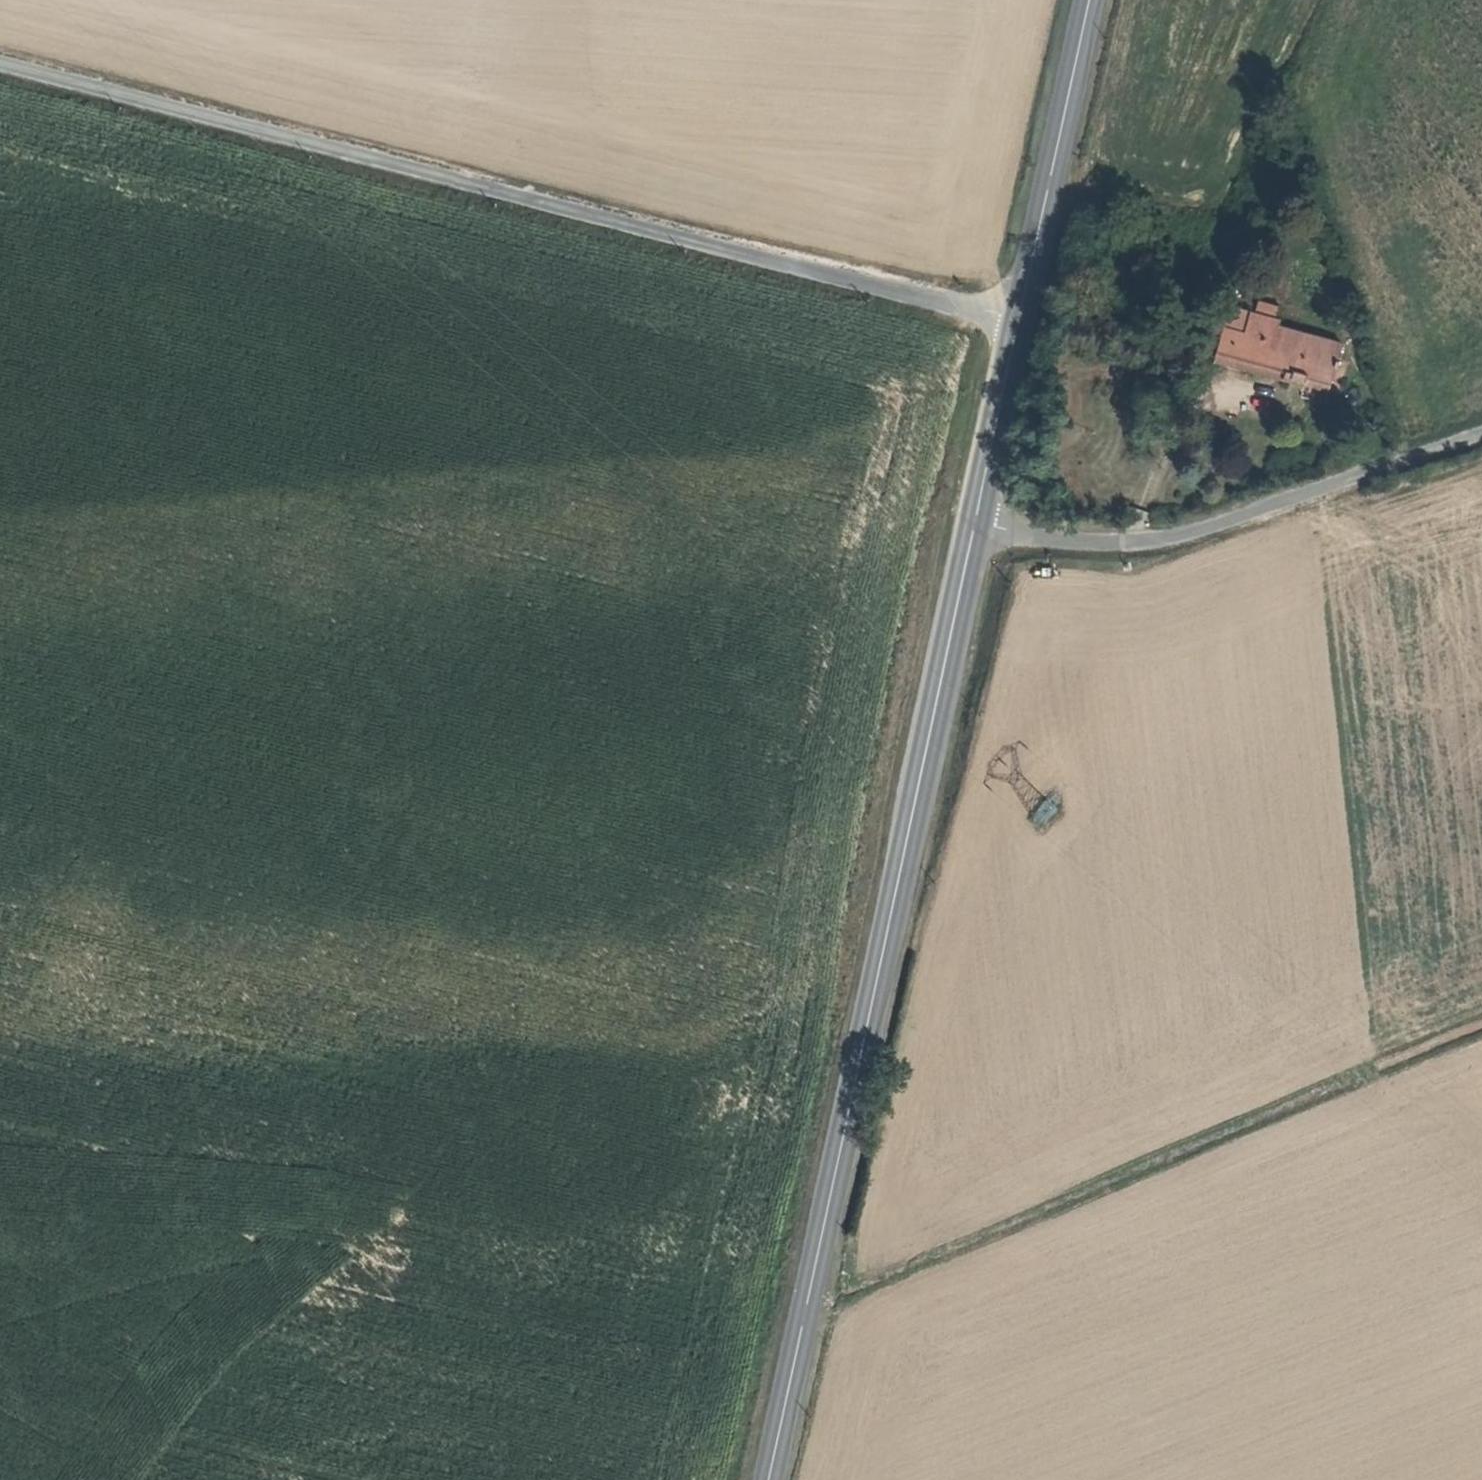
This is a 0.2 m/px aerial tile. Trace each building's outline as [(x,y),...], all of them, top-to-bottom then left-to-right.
[(1211,353),(1323,389),(1337,350),(1269,328),(1272,321),(1246,312),(1238,335),(1220,329),(1211,353)]
